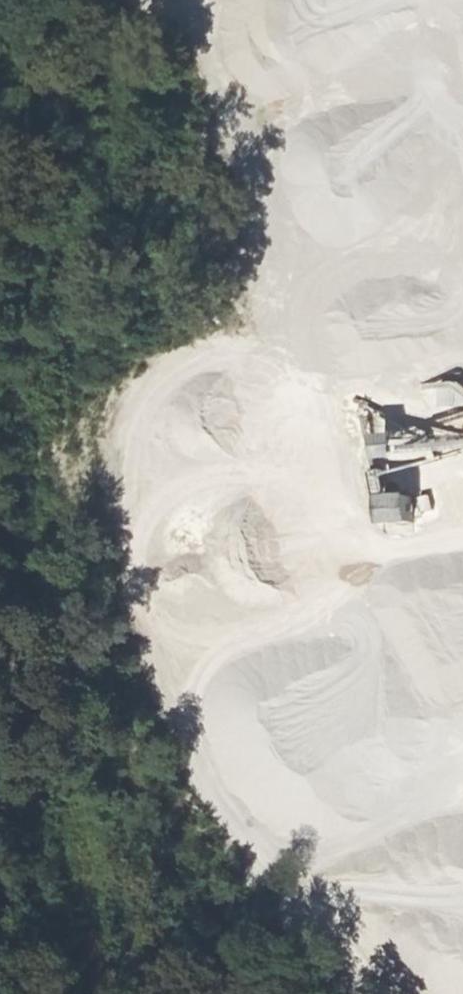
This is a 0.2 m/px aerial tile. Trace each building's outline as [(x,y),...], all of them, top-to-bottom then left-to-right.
[(378,455),(396,455),(396,434),(378,434),(378,455)] [(411,497),(382,499),(384,525),(413,523),(411,497)]
